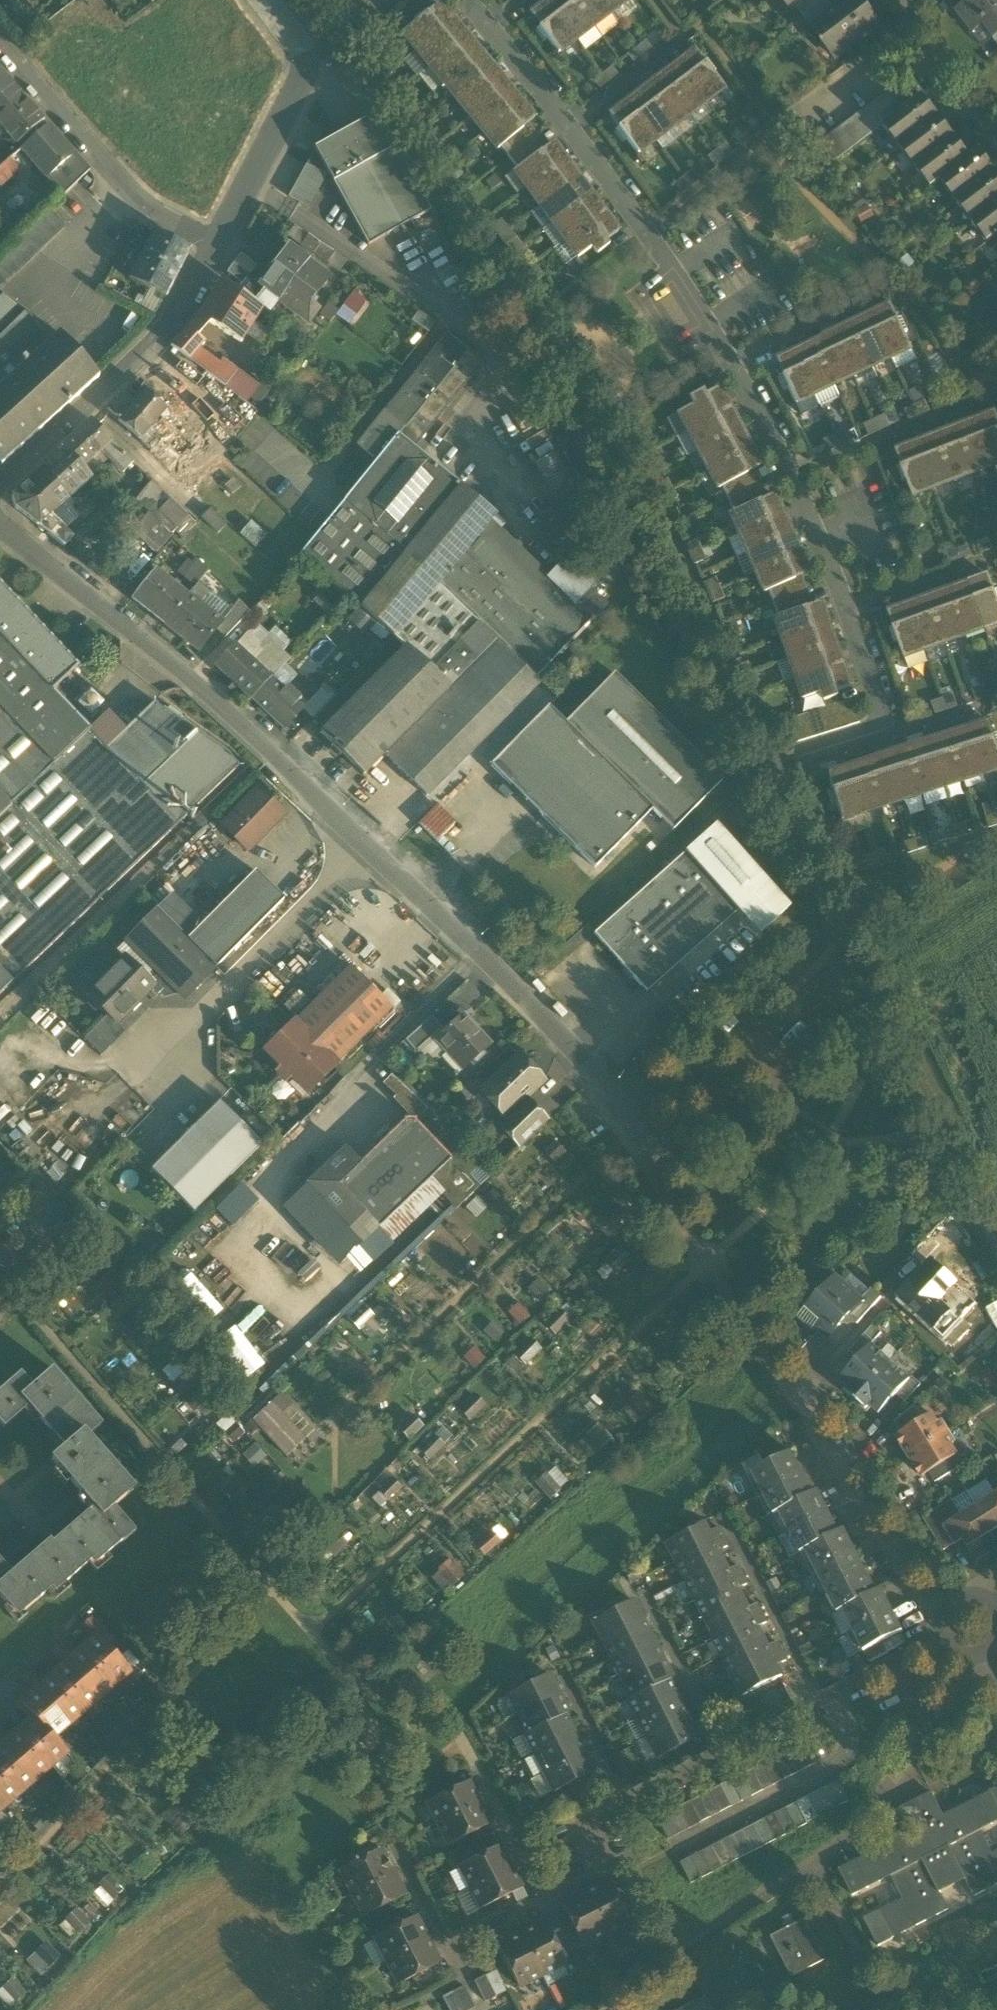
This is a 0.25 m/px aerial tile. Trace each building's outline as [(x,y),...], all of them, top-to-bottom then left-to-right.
[(343,10),(355,0),(337,0),(335,1),(343,10)] [(593,27),(572,0),(551,0),(547,3),(576,40),(593,27)] [(610,14),(599,0),(572,0),(593,27),(610,14)] [(610,14),(627,1),(627,0),(599,0),(610,14)] [(805,17),(827,0),(796,0),(793,2),(805,17)] [(828,0),(827,0),(805,17),(812,26),(834,9),(828,0)] [(840,54),(880,24),(862,0),(845,0),(834,9),(812,26),(823,41),(828,38),(840,54)] [(995,40),(996,38),(996,0),(970,0),(956,11),(969,28),(980,20),(985,26),(994,39),(995,40)] [(627,1),(610,14),(617,24),(635,10),(627,1)] [(558,54),(576,40),(547,3),(530,16),(539,28),(536,30),(544,41),(547,39),(558,54)] [(401,34),(415,51),(452,21),(438,4),(427,13),(424,10),(413,19),(416,22),(401,34)] [(973,34),(985,26),(980,20),(969,28),(973,34)] [(415,51),(429,68),(468,35),(463,28),(460,31),(452,21),(415,51)] [(985,26),(973,34),(984,47),(993,40),(994,39),(985,26)] [(429,68),(443,84),(479,54),(471,44),(474,42),(468,35),(429,68)] [(635,62),(654,50),(648,41),(629,54),(635,62)] [(418,77),(429,68),(415,51),(402,62),(416,78),(418,77)] [(695,51),(677,65),(706,102),(723,89),(712,74),(715,72),(706,61),(703,63),(695,51)] [(443,84),(456,101),(496,68),(490,61),(487,64),(479,54),(443,84)] [(689,115),(706,102),(677,65),(660,78),(689,115)] [(429,68),(418,77),(431,93),(443,84),(429,68)] [(456,101),(470,117),(506,87),(498,77),(501,75),(496,68),(456,101)] [(20,93),(0,71),(0,110),(20,93)] [(672,128),(689,115),(660,78),(650,85),(648,82),(641,87),(672,128)] [(899,84),(890,91),(904,110),(913,103),(899,84)] [(470,117),(483,134),(520,103),(506,87),(470,117)] [(655,141),(672,128),(641,87),(634,93),(636,96),(626,104),(655,141)] [(894,118),(904,110),(890,91),(880,99),(894,118)] [(20,93),(0,110),(0,127),(16,145),(44,121),(20,93)] [(898,145),(899,147),(939,117),(923,96),(913,103),(904,110),(894,118),(885,125),(883,126),(890,135),(895,132),(902,141),(898,145)] [(885,125),(894,118),(880,99),(871,106),(885,125)] [(689,115),(697,125),(713,112),(706,102),(689,115)] [(500,148),(509,158),(535,138),(526,127),(534,120),(520,103),(483,134),(497,151),(500,148)] [(637,154),(655,141),(626,104),(609,117),(618,129),(615,131),(623,142),(626,140),(637,154)] [(883,126),(885,125),(871,106),(861,113),(876,132),(883,126)] [(866,139),(876,132),(861,113),(851,120),(866,139)] [(328,174),(333,183),(396,148),(377,114),(314,149),(315,151),(328,174)] [(672,128),(680,138),(697,125),(689,115),(672,128)] [(914,166),(915,167),(955,137),(939,117),(899,147),(906,156),(910,153),(918,162),(914,166)] [(856,147),(866,139),(851,120),(842,128),(856,147)] [(21,150),(47,179),(74,155),(48,125),(21,150)] [(672,128),(655,141),(663,151),(680,138),(672,128)] [(847,154),(856,147),(842,128),(832,135),(847,154)] [(890,135),(898,145),(902,141),(895,132),(890,135)] [(837,161),(847,154),(832,135),(823,142),(837,161)] [(931,188),(940,181),(970,158),(955,137),(915,167),(922,177),(926,173),(934,183),(930,186),(931,188)] [(526,188),(527,189),(565,161),(552,144),(544,150),(535,138),(509,158),(517,169),(514,171),(526,188)] [(828,169),(837,161),(823,142),(813,149),(828,169)] [(431,211),(396,148),(333,183),(368,246),(431,211)] [(955,200),(956,201),(996,171),(981,150),(970,158),(940,181),(948,190),(952,187),(959,196),(955,200)] [(315,151),(307,165),(289,197),(308,208),(326,175),(328,174),(315,151)] [(906,156),(914,166),(918,162),(910,153),(906,156)] [(77,158),(74,155),(47,179),(50,183),(77,158)] [(59,199),(60,199),(89,171),(77,158),(50,183),(47,185),(59,199)] [(19,171),(9,160),(0,168),(0,188),(19,171)] [(527,189),(539,206),(577,179),(565,161),(527,189)] [(526,188),(514,171),(503,179),(516,196),(526,188)] [(972,222),(996,202),(996,171),(956,201),(962,210),(967,206),(974,216),(970,219),(972,222)] [(922,177),(930,186),(934,183),(926,173),(922,177)] [(539,206),(552,224),(593,193),(588,186),(585,189),(577,179),(539,206)] [(948,190),(955,200),(959,196),(952,187),(948,190)] [(552,224),(565,241),(602,213),(595,203),(598,201),(593,193),(552,224)] [(996,235),(996,202),(972,222),(979,231),(983,228),(990,237),(986,240),(987,242),(996,235)] [(859,210),(856,213),(861,224),(875,217),(869,205),(859,210)] [(552,224),(539,206),(529,214),(542,231),(552,224)] [(962,210),(970,219),(974,216),(967,206),(962,210)] [(65,226),(49,209),(0,256),(0,288),(65,226)] [(618,233),(602,213),(565,241),(577,258),(592,247),(597,254),(609,246),(606,242),(618,233)] [(552,224),(542,231),(541,232),(554,249),(565,241),(552,224)] [(983,228),(979,231),(986,240),(990,237),(983,228)] [(154,231),(142,255),(178,273),(191,249),(154,231)] [(312,255),(314,253),(321,244),(309,236),(300,247),(312,255)] [(565,241),(554,249),(552,250),(565,268),(577,258),(565,241)] [(328,262),(328,261),(331,258),(335,253),(321,244),(314,253),(328,262)] [(288,245),(275,264),(295,279),(309,261),(288,245)] [(344,259),(335,253),(331,258),(334,260),(332,264),(328,261),(328,262),(338,269),(344,259)] [(248,275),(248,277),(257,266),(240,254),(233,264),(248,275)] [(166,297),(178,273),(142,255),(130,279),(150,289),(166,297)] [(908,255),(895,265),(902,275),(916,265),(908,255)] [(295,279),(293,282),(315,297),(330,277),(309,261),(295,279)] [(227,272),(243,284),(248,277),(248,275),(233,264),(227,272)] [(293,282),(295,279),(275,264),(259,285),(258,286),(279,302),(293,282)] [(259,285),(248,277),(243,284),(240,288),(270,314),(279,302),(258,286),(259,285)] [(200,314),(198,315),(209,322),(240,342),(262,309),(222,280),(200,314)] [(311,303),(315,297),(293,282),(279,302),(308,325),(319,309),(311,303)] [(132,304),(154,316),(161,306),(166,297),(150,289),(145,298),(137,294),(132,304)] [(346,315),(341,322),(348,327),(367,302),(353,292),(340,310),(346,315)] [(942,292),(927,303),(936,315),(951,303),(942,292)] [(1,464),(97,377),(58,336),(49,345),(25,316),(26,314),(0,294),(0,462),(1,464)] [(328,304),(320,314),(330,323),(334,317),(338,311),(328,304)] [(872,316),(892,359),(912,349),(913,349),(905,332),(908,331),(902,318),(898,320),(892,307),(872,316)] [(340,310),(338,311),(334,317),(341,322),(346,315),(340,310)] [(411,320),(429,332),(437,323),(418,310),(411,320)] [(198,315),(189,325),(199,333),(209,322),(198,315)] [(873,368),(892,359),(872,316),(861,321),(859,318),(851,322),(873,368)] [(854,377),(873,368),(851,322),(843,325),(845,329),(834,334),(854,377)] [(196,337),(199,333),(189,325),(171,346),(190,359),(199,349),(204,343),(196,337)] [(835,386),(854,377),(834,334),(822,340),(821,336),(813,340),(835,386)] [(385,412),(404,428),(453,368),(466,351),(448,336),(385,412)] [(815,395),(835,386),(813,340),(805,344),(806,347),(795,353),(815,395)] [(190,359),(226,386),(237,370),(222,359),(219,364),(199,349),(190,359)] [(917,360),(912,349),(892,359),(897,369),(917,360)] [(466,351),(453,368),(469,381),(483,364),(466,351)] [(795,405),(815,395),(795,353),(775,362),(782,375),(778,377),(784,390),(787,388),(795,405)] [(167,367),(160,377),(181,392),(188,382),(167,367)] [(414,448),(469,381),(453,368),(404,428),(397,435),(414,448)] [(260,387),(237,370),(226,386),(248,403),(250,399),(260,387)] [(118,420),(194,488),(228,450),(207,430),(207,431),(153,382),(118,420)] [(260,387),(250,399),(259,405),(272,388),(263,382),(260,387)] [(242,424),(252,408),(216,386),(206,403),(242,424)] [(815,395),(821,407),(822,408),(841,399),(835,386),(815,395)] [(677,414),(688,433),(729,411),(717,388),(704,395),(702,391),(690,397),(694,405),(677,414)] [(815,395),(795,405),(801,417),(821,407),(815,395)] [(926,398),(904,408),(910,420),(931,411),(926,398)] [(688,433),(698,452),(743,428),(738,420),(735,422),(729,411),(688,433)] [(404,428),(385,412),(384,412),(358,446),(377,461),(397,435),(404,428)] [(675,439),(688,433),(677,414),(665,420),(675,439)] [(977,422),(994,466),(996,465),(996,414),(977,422)] [(61,447),(64,450),(81,469),(102,450),(112,441),(91,420),(61,447)] [(974,474),(994,466),(977,422),(957,430),(974,474)] [(698,452),(708,471),(749,448),(743,437),(747,436),(743,428),(698,452)] [(954,481),(974,474),(957,430),(945,434),(944,430),(935,434),(954,481)] [(688,433),(675,439),(685,458),(698,452),(688,433)] [(934,489),(954,481),(935,434),(927,437),(929,441),(917,445),(934,489)] [(536,679),(593,620),(574,602),(548,576),(494,525),(489,521),(490,520),(495,514),(461,486),(414,448),(397,435),(377,461),(344,502),(375,527),(478,624),(496,641),(536,679)] [(110,459),(124,473),(134,462),(112,441),(102,450),(110,459)] [(913,497),(934,489),(917,445),(896,453),(902,467),(898,468),(903,481),(907,480),(913,497)] [(721,488),(727,500),(756,486),(750,473),(759,468),(749,448),(708,471),(718,490),(721,488)] [(89,478),(81,469),(64,450),(56,458),(44,469),(70,498),(90,479),(89,478)] [(81,469),(89,478),(110,459),(102,450),(81,469)] [(539,463),(578,533),(592,525),(553,455),(539,463)] [(52,515),(63,504),(70,498),(44,469),(12,498),(16,509),(64,546),(73,537),(66,529),(52,515)] [(135,498),(149,512),(165,494),(155,484),(152,481),(135,498)] [(729,514),(738,534),(781,515),(773,495),(763,499),(756,486),(727,500),(733,512),(729,514)] [(159,512),(181,531),(195,515),(173,496),(159,512)] [(74,503),(70,498),(63,504),(67,509),(72,505),(74,503)] [(301,554),(331,580),(375,527),(344,502),(301,554)] [(80,516),(72,505),(67,509),(63,504),(52,515),(66,529),(80,516)] [(172,536),(149,512),(135,529),(132,533),(157,554),(173,536),(172,536)] [(738,534),(747,554),(794,533),(790,525),(786,527),(781,515),(738,534)] [(251,524),(244,533),(258,544),(265,535),(251,524)] [(478,624),(375,527),(331,580),(349,597),(405,647),(432,671),(478,624)] [(747,554),(755,573),(798,554),(793,543),(797,541),(795,537),(794,533),(747,554)] [(736,558),(747,554),(738,534),(727,539),(736,558)] [(996,546),(996,534),(977,541),(980,551),(996,546)] [(955,568),(975,559),(968,543),(948,552),(955,568)] [(573,549),(548,576),(574,602),(589,587),(591,589),(602,577),(573,549)] [(747,554),(736,558),(744,578),(755,573),(747,554)] [(768,592),(773,604),(803,593),(797,579),(807,575),(798,554),(755,573),(764,594),(768,592)] [(184,578),(198,561),(195,558),(191,562),(187,559),(176,572),(184,578)] [(184,578),(195,588),(198,584),(208,571),(198,561),(184,578)] [(132,599),(165,625),(188,595),(155,569),(132,599)] [(970,585),(985,629),(996,625),(996,590),(995,591),(990,577),(970,585)] [(10,806),(0,815),(0,970),(12,983),(180,823),(108,748),(90,729),(54,691),(79,668),(0,584),(0,796),(10,806)] [(195,588),(188,595),(165,625),(199,651),(220,625),(222,622),(220,621),(199,604),(208,592),(198,584),(195,588)] [(970,585),(949,592),(965,636),(985,629),(970,585)] [(589,587),(574,602),(593,620),(608,605),(591,589),(589,587)] [(936,592),(928,596),(945,644),(965,636),(949,592),(938,596),(936,592)] [(774,618),(781,639),(826,624),(818,603),(808,607),(803,593),(773,604),(778,617),(774,618)] [(333,608),(320,594),(312,601),(326,615),(333,608)] [(921,602),(909,606),(925,651),(945,644),(928,596),(920,599),(921,602)] [(220,625),(229,633),(250,612),(239,601),(222,622),(220,625)] [(242,622),(250,630),(268,612),(259,604),(250,613),(242,622)] [(904,658),(925,651),(909,606),(888,614),(893,628),(890,629),(895,642),(898,641),(904,658)] [(367,634),(377,623),(360,607),(348,620),(365,636),(367,634)] [(393,637),(377,623),(367,634),(383,647),(393,637)] [(478,624),(432,671),(450,687),(468,668),(496,641),(478,624)] [(781,639),(788,659),(836,643),(833,634),(830,636),(826,624),(781,639)] [(275,627),(266,637),(271,642),(283,653),(292,643),(275,627)] [(249,632),(236,646),(254,662),(262,653),(261,652),(271,642),(266,637),(266,636),(259,642),(249,632)] [(496,641),(468,668),(511,711),(539,682),(536,679),(496,641)] [(262,653),(280,670),(285,664),(290,659),(283,653),(271,642),(261,652),(262,653)] [(788,659),(795,680),(840,664),(835,652),(839,651),(836,643),(788,659)] [(945,644),(925,651),(930,664),(950,657),(945,644)] [(216,667),(252,699),(271,679),(280,670),(262,653),(254,662),(236,646),(216,667)] [(393,745),(450,687),(432,671),(405,647),(350,703),(383,736),(393,745)] [(795,680),(788,659),(775,664),(782,684),(795,680)] [(298,676),(285,664),(280,670),(271,679),(284,691),(287,687),(298,676)] [(848,688),(840,664),(795,680),(802,700),(820,694),(822,702),(836,698),(834,693),(848,688)] [(426,797),(511,711),(468,668),(450,687),(393,745),(383,755),(384,755),(426,797)] [(614,675),(565,724),(652,810),(651,811),(672,832),(722,781),(614,675)] [(284,691),(271,679),(252,699),(284,730),(302,710),(303,709),(297,703),(300,699),(287,687),(284,691)] [(78,702),(91,715),(104,702),(91,689),(78,702)] [(302,710),(312,719),(331,700),(322,690),(303,709),(302,710)] [(852,700),(841,704),(848,727),(860,723),(852,700)] [(127,730),(108,748),(180,823),(239,766),(227,753),(155,703),(127,730)] [(342,755),(354,767),(383,736),(350,703),(320,734),(332,746),(330,748),(340,757),(342,755)] [(837,730),(848,727),(841,704),(830,707),(837,730)] [(826,734),(837,730),(830,707),(818,711),(826,734)] [(594,869),(651,811),(652,810),(565,724),(548,708),(490,766),(594,869)] [(108,711),(90,729),(108,748),(127,730),(108,711)] [(814,737),(826,734),(818,711),(807,715),(814,737)] [(803,741),(814,737),(807,715),(796,718),(803,741)] [(792,744),(803,741),(796,718),(784,722),(792,744)] [(970,730),(985,775),(996,771),(996,741),(991,724),(970,730)] [(964,781),(985,775),(970,730),(959,734),(957,730),(949,733),(964,781)] [(944,788),(964,781),(949,733),(940,735),(941,739),(930,743),(944,788)] [(393,745),(383,736),(354,767),(363,776),(384,755),(383,755),(393,745)] [(923,794),(944,788),(930,743),(918,747),(917,743),(908,745),(923,794)] [(903,801),(923,794),(908,745),(899,748),(901,752),(889,756),(903,801)] [(883,807),(903,801),(889,756),(877,760),(876,756),(867,758),(883,807)] [(862,814),(883,807),(867,758),(859,761),(860,765),(848,769),(862,814)] [(842,820),(862,814),(848,769),(827,775),(833,793),(829,794),(834,808),(837,806),(842,820)] [(944,788),(923,794),(927,807),(948,800),(944,788)] [(222,826),(248,851),(284,814),(259,789),(222,826)] [(10,806),(0,796),(0,815),(10,806)] [(418,825),(436,843),(454,824),(437,806),(418,825)] [(187,824),(197,834),(208,823),(198,813),(187,824)] [(862,814),(842,820),(847,836),(867,830),(862,814)] [(788,908),(715,826),(685,853),(732,905),(738,911),(758,934),(788,908)] [(593,934),(641,987),(732,905),(685,853),(593,934)] [(171,897),(157,910),(188,940),(216,968),(284,900),(255,872),(201,927),(171,897)] [(732,905),(641,987),(646,993),(738,911),(732,905)] [(216,968),(188,940),(157,910),(127,941),(153,967),(171,986),(185,999),(216,968)] [(153,967),(127,941),(117,951),(125,959),(143,977),(153,967)] [(108,1015),(117,1024),(153,988),(153,987),(143,977),(125,959),(88,996),(90,997),(88,999),(88,1005),(95,1011),(101,1011),(102,1010),(108,1015)] [(294,1023),(336,1065),(393,1009),(380,996),(350,966),(294,1023)] [(153,988),(161,997),(171,986),(153,967),(143,977),(153,987),(153,988)] [(12,983),(0,970),(0,994),(12,983)] [(388,988),(380,996),(393,1009),(401,1001),(388,988)] [(700,1009),(685,990),(676,998),(691,1016),(700,1009)] [(676,998),(667,1006),(683,1024),(691,1016),(676,998)] [(447,1052),(463,1070),(490,1046),(463,1016),(436,1040),(447,1052)] [(406,1041),(415,1051),(417,1050),(432,1036),(442,1027),(433,1017),(406,1041)] [(293,1079),(308,1094),(336,1065),(294,1023),(265,1051),(280,1066),(279,1067),(279,1074),(285,1080),(292,1080),(293,1079)] [(85,1039),(102,1056),(110,1048),(93,1031),(85,1039)] [(436,1062),(441,1058),(447,1052),(436,1040),(432,1036),(417,1050),(424,1057),(427,1055),(433,1061),(434,1059),(436,1062)] [(456,1076),(463,1070),(447,1052),(441,1058),(456,1076)] [(502,1113),(506,1117),(524,1099),(543,1081),(518,1055),(480,1091),(502,1113)] [(494,1120),(521,1148),(546,1124),(545,1123),(546,1122),(524,1099),(506,1117),(502,1113),(494,1120)] [(151,1170),(194,1213),(262,1145),(220,1102),(151,1170)] [(489,1121),(481,1112),(469,1123),(478,1132),(489,1121)] [(409,1117),(360,1163),(346,1148),(309,1183),(340,1216),(351,1227),(364,1214),(379,1229),(430,1180),(443,1194),(457,1209),(466,1200),(466,1201),(489,1178),(475,1162),(470,1158),(464,1157),(457,1158),(453,1162),(451,1160),(409,1117)] [(430,1180),(379,1229),(392,1243),(443,1194),(430,1180)] [(259,1201),(242,1183),(215,1210),(232,1228),(259,1201)] [(340,1216),(309,1183),(285,1206),(341,1265),(346,1260),(358,1249),(379,1229),(364,1214),(351,1227),(340,1216)] [(393,1245),(392,1243),(379,1229),(358,1249),(372,1263),(373,1264),(393,1245)] [(360,1275),(372,1263),(358,1249),(346,1260),(360,1275)] [(615,1271),(633,1259),(626,1249),(608,1261),(615,1271)] [(320,1268),(313,1260),(297,1275),(304,1283),(320,1268)] [(931,1262),(926,1268),(936,1277),(942,1272),(931,1262)] [(950,1311),(943,1318),(953,1327),(961,1318),(970,1308),(975,1303),(942,1272),(936,1277),(926,1268),(916,1279),(950,1311)] [(841,1283),(861,1301),(869,1291),(849,1273),(841,1283)] [(820,1293),(820,1295),(827,1294),(839,1281),(834,1277),(820,1293)] [(899,1297),(934,1329),(943,1318),(950,1311),(916,1279),(899,1297)] [(820,1295),(809,1308),(821,1319),(816,1325),(829,1337),(848,1316),(861,1301),(841,1283),(839,1281),(827,1294),(820,1295)] [(848,1316),(857,1324),(881,1297),(878,1292),(874,1286),(869,1291),(861,1301),(848,1316)] [(124,1297),(117,1304),(125,1313),(121,1317),(134,1331),(145,1320),(124,1297)] [(986,1310),(996,1330),(996,1304),(986,1310)] [(812,1330),(816,1325),(821,1319),(809,1308),(807,1306),(798,1317),(812,1330)] [(943,1337),(953,1327),(943,1318),(934,1329),(943,1337)] [(953,1327),(943,1337),(953,1347),(971,1328),(961,1318),(953,1327)] [(497,1340),(505,1331),(495,1321),(486,1330),(497,1340)] [(865,1335),(874,1343),(882,1334),(873,1326),(865,1335)] [(238,1329),(230,1336),(247,1354),(243,1358),(255,1371),(267,1360),(238,1329)] [(857,1360),(858,1360),(872,1345),(874,1343),(865,1335),(849,1352),(857,1360)] [(532,1336),(516,1351),(527,1363),(543,1347),(532,1336)] [(846,1392),(856,1401),(891,1362),(872,1345),(858,1360),(857,1360),(854,1364),(840,1380),(849,1388),(846,1392)] [(465,1355),(474,1368),(487,1359),(478,1346),(465,1355)] [(899,1353),(891,1362),(909,1378),(917,1369),(899,1353)] [(909,1378),(891,1362),(856,1401),(866,1410),(870,1406),(879,1415),(893,1399),(897,1395),(896,1395),(911,1379),(909,1378)] [(12,1574),(0,1561),(0,1591),(3,1595),(1,1597),(9,1606),(11,1604),(20,1614),(50,1589),(53,1592),(91,1560),(95,1565),(122,1542),(118,1538),(130,1528),(113,1509),(134,1491),(88,1438),(102,1426),(53,1370),(32,1388),(20,1374),(0,1392),(0,1424),(3,1427),(28,1406),(65,1449),(51,1461),(93,1508),(52,1543),(50,1541),(12,1574)] [(897,1395),(905,1403),(921,1385),(913,1377),(911,1380),(911,1379),(896,1395),(897,1395)] [(478,1392),(461,1407),(472,1419),(489,1404),(478,1392)] [(286,1457),(287,1457),(305,1440),(283,1415),(292,1407),(280,1395),(271,1403),(253,1420),(253,1421),(286,1457)] [(636,1396),(622,1405),(633,1422),(647,1413),(636,1396)] [(894,1423),(900,1434),(924,1419),(916,1405),(894,1423)] [(397,1423),(410,1438),(425,1426),(412,1411),(397,1423)] [(903,1445),(910,1456),(947,1433),(940,1422),(936,1424),(930,1415),(924,1419),(900,1434),(897,1436),(899,1439),(897,1440),(901,1446),(903,1445)] [(595,1452),(611,1439),(599,1425),(584,1437),(595,1452)] [(430,1459),(454,1437),(443,1426),(420,1448),(430,1459)] [(954,1444),(947,1433),(910,1456),(917,1467),(915,1468),(919,1475),(921,1473),(923,1476),(929,1473),(952,1458),(956,1456),(950,1446),(954,1444)] [(764,1494),(791,1481),(785,1469),(792,1466),(788,1458),(793,1455),(792,1453),(765,1467),(753,1473),(764,1494)] [(803,1475),(793,1455),(788,1458),(792,1466),(785,1469),(791,1481),(803,1475)] [(748,1476),(753,1473),(765,1467),(759,1456),(742,1465),(748,1476)] [(929,1473),(935,1483),(959,1468),(952,1458),(929,1473)] [(538,1482),(550,1498),(571,1482),(558,1466),(538,1482)] [(803,1475),(791,1481),(796,1491),(803,1488),(807,1497),(812,1494),(803,1475)] [(987,1480),(969,1492),(977,1506),(996,1494),(987,1480)] [(813,1495),(812,1494),(807,1497),(803,1488),(796,1491),(791,1481),(764,1494),(774,1515),(779,1512),(813,1495)] [(981,1539),(993,1531),(977,1506),(969,1492),(968,1491),(967,1492),(967,1491),(924,1518),(944,1550),(954,1544),(955,1543),(954,1540),(960,1536),(963,1540),(967,1547),(981,1539)] [(790,1533),(817,1519),(812,1508),(818,1505),(814,1496),(819,1494),(819,1492),(813,1495),(779,1512),(790,1533)] [(977,1506),(993,1531),(996,1529),(996,1493),(996,1494),(977,1506)] [(829,1513),(819,1494),(814,1496),(818,1505),(812,1508),(817,1519),(829,1513)] [(829,1513),(817,1519),(822,1530),(829,1527),(834,1535),(839,1532),(829,1513)] [(840,1534),(839,1532),(834,1535),(829,1527),(822,1530),(817,1519),(790,1533),(800,1554),(806,1551),(840,1534)] [(665,1542),(676,1562),(724,1538),(719,1528),(716,1530),(715,1534),(710,1532),(705,1522),(665,1542)] [(478,1542),(485,1553),(504,1541),(497,1530),(478,1542)] [(806,1551),(816,1572),(855,1552),(855,1551),(843,1557),(838,1547),(845,1543),(840,1535),(846,1532),(845,1531),(840,1534),(806,1551)] [(855,1551),(846,1532),(840,1535),(845,1543),(838,1547),(843,1557),(855,1551)] [(960,1536),(954,1540),(955,1543),(954,1544),(955,1545),(963,1540),(960,1536)] [(729,1547),(724,1538),(676,1562),(676,1563),(679,1562),(687,1578),(685,1580),(685,1581),(724,1561),(720,1552),(721,1547),(725,1548),(729,1547)] [(989,1553),(985,1546),(981,1539),(967,1547),(971,1554),(975,1561),(989,1553)] [(827,1592),(854,1579),(849,1567),(855,1564),(851,1556),(856,1553),(855,1552),(816,1572),(827,1592)] [(866,1572),(856,1553),(851,1556),(855,1564),(849,1567),(854,1579),(866,1572)] [(729,1571),(724,1561),(685,1581),(695,1600),(743,1576),(738,1566),(735,1568),(734,1572),(729,1571)] [(676,1563),(685,1580),(687,1578),(679,1562),(676,1563)] [(630,1585),(643,1579),(636,1565),(623,1571),(630,1585)] [(866,1572),(854,1579),(859,1589),(866,1586),(871,1594),(876,1592),(866,1572)] [(748,1585),(743,1576),(695,1600),(704,1619),(744,1599),(739,1590),(741,1585),(745,1587),(748,1585)] [(876,1593),(876,1592),(871,1594),(866,1586),(859,1589),(854,1579),(827,1592),(837,1613),(843,1610),(876,1593)] [(853,1631),(880,1617),(875,1606),(881,1603),(877,1594),(883,1592),(882,1590),(876,1593),(843,1610),(853,1630),(853,1631)] [(837,1613),(827,1592),(816,1598),(827,1618),(832,1616),(837,1613)] [(892,1611),(883,1592),(877,1594),(881,1603),(875,1606),(880,1617),(892,1611)] [(749,1609),(744,1599),(704,1619),(714,1638),(762,1614),(758,1604),(755,1606),(753,1610),(749,1609)] [(602,1640),(603,1641),(642,1621),(632,1601),(593,1621),(593,1623),(596,1621),(605,1638),(602,1640)] [(843,1610),(837,1613),(832,1616),(842,1636),(853,1630),(843,1610)] [(892,1611),(880,1617),(886,1628),(892,1624),(897,1633),(902,1630),(892,1611)] [(767,1623),(762,1614),(714,1638),(724,1657),(763,1637),(758,1628),(760,1624),(764,1625),(767,1623)] [(903,1632),(902,1630),(897,1633),(892,1624),(886,1628),(880,1617),(853,1631),(854,1632),(864,1651),(864,1652),(883,1643),(901,1633),(903,1632)] [(100,1637),(107,1646),(110,1643),(90,1619),(84,1625),(94,1637),(97,1640),(100,1637)] [(593,1623),(602,1640),(605,1638),(596,1621),(593,1623)] [(652,1640),(642,1621),(603,1641),(603,1642),(606,1640),(615,1657),(612,1659),(612,1660),(652,1640)] [(864,1651),(854,1632),(839,1640),(849,1659),(864,1651)] [(901,1633),(883,1643),(888,1652),(906,1643),(901,1633)] [(97,1640),(84,1651),(114,1685),(129,1671),(119,1659),(107,1646),(100,1637),(97,1640)] [(768,1647),(763,1637),(724,1657),(724,1658),(727,1657),(736,1674),(733,1675),(734,1676),(782,1652),(777,1643),(774,1644),(773,1648),(768,1647)] [(603,1642),(612,1659),(615,1657),(606,1640),(603,1642)] [(661,1659),(652,1640),(612,1660),(613,1661),(616,1660),(624,1676),(621,1678),(622,1679),(661,1659)] [(869,1662),(888,1652),(883,1643),(864,1652),(869,1662)] [(52,1652),(63,1664),(66,1661),(69,1658),(59,1646),(56,1649),(52,1652)] [(98,1698),(114,1685),(84,1651),(69,1664),(98,1698)] [(119,1659),(129,1671),(139,1663),(129,1651),(119,1659)] [(787,1661),(782,1652),(734,1676),(734,1677),(737,1676),(746,1693),(743,1695),(744,1696),(783,1676),(778,1666),(780,1662),(783,1663),(787,1661)] [(724,1658),(733,1675),(736,1674),(727,1657),(724,1658)] [(671,1678),(661,1659),(622,1679),(623,1680),(625,1679),(634,1695),(631,1697),(632,1698),(667,1680),(671,1678)] [(613,1661),(621,1678),(624,1676),(616,1660),(613,1661)] [(83,1712),(98,1698),(69,1664),(53,1677),(83,1712)] [(22,1678),(32,1690),(35,1687),(39,1685),(28,1673),(25,1675),(22,1678)] [(508,1694),(519,1714),(558,1694),(548,1674),(508,1694)] [(734,1677),(743,1695),(746,1693),(737,1676),(734,1677)] [(68,1725),(83,1712),(53,1677),(38,1690),(68,1725)] [(623,1680),(631,1697),(634,1695),(625,1679),(623,1680)] [(677,1699),(667,1680),(632,1698),(628,1700),(629,1701),(632,1699),(640,1716),(637,1718),(638,1719),(677,1699)] [(143,1696),(155,1706),(167,1693),(156,1682),(143,1696)] [(52,1738),(68,1725),(38,1690),(23,1704),(36,1719),(52,1738)] [(519,1714),(508,1694),(494,1701),(504,1721),(519,1714)] [(568,1713),(558,1694),(519,1714),(528,1733),(564,1715),(568,1713)] [(629,1701),(637,1718),(640,1716),(632,1699),(629,1701)] [(687,1718),(677,1699),(638,1719),(647,1738),(687,1718)] [(29,1719),(32,1722),(36,1719),(23,1704),(19,1707),(29,1719)] [(574,1734),(564,1715),(528,1733),(525,1735),(534,1754),(574,1734)] [(697,1738),(687,1718),(647,1738),(648,1739),(651,1738),(659,1754),(657,1756),(657,1758),(697,1738)] [(65,1753),(52,1738),(36,1719),(32,1722),(21,1732),(50,1766),(65,1753)] [(647,1738),(638,1719),(627,1724),(637,1743),(647,1738)] [(35,1779),(50,1766),(21,1732),(5,1745),(35,1779)] [(583,1753),(574,1734),(534,1754),(544,1773),(583,1753)] [(534,1754),(525,1735),(511,1742),(521,1761),(523,1759),(534,1754)] [(647,1738),(637,1743),(646,1761),(657,1756),(659,1754),(651,1738),(648,1739),(647,1738)] [(807,1742),(796,1748),(807,1769),(818,1764),(807,1743),(807,1742)] [(35,1779),(5,1745),(0,1750),(0,1770),(20,1793),(35,1779)] [(796,1775),(807,1769),(796,1748),(785,1753),(796,1775)] [(65,1753),(50,1766),(60,1778),(75,1764),(65,1753)] [(593,1772),(583,1753),(544,1773),(554,1792),(593,1772)] [(774,1759),(785,1780),(796,1775),(785,1753),(774,1759)] [(534,1754),(523,1759),(533,1778),(544,1773),(534,1754)] [(774,1759),(764,1764),(775,1785),(785,1780),(774,1759)] [(764,1791),(775,1785),(764,1764),(753,1769),(764,1791)] [(754,1796),(764,1791),(753,1769),(743,1775),(754,1796)] [(20,1793),(0,1770),(0,1801),(4,1806),(20,1793)] [(544,1773),(533,1778),(529,1780),(539,1800),(554,1792),(544,1773)] [(743,1802),(754,1796),(743,1775),(732,1780),(743,1802)] [(732,1807),(743,1802),(732,1780),(721,1786),(732,1807)] [(839,1781),(829,1787),(840,1808),(850,1802),(839,1781)] [(427,1803),(437,1824),(479,1803),(468,1782),(427,1803)] [(722,1813),(732,1807),(721,1786),(711,1791),(722,1813)] [(829,1813),(840,1808),(829,1787),(818,1792),(829,1813)] [(903,1838),(840,1870),(853,1896),(867,1889),(891,1876),(904,1900),(879,1913),(879,1912),(865,1919),(879,1946),(893,1939),(949,1910),(940,1893),(966,1880),(975,1897),(996,1885),(996,1852),(993,1854),(981,1830),(996,1822),(996,1789),(992,1791),(992,1792),(944,1817),(932,1793),(897,1811),(907,1830),(920,1823),(928,1839),(909,1849),(903,1838)] [(711,1818),(722,1813),(711,1791),(700,1797),(711,1818)] [(818,1818),(829,1813),(818,1792),(808,1797),(818,1818)] [(700,1823),(711,1818),(700,1797),(689,1802),(700,1823)] [(797,1803),(808,1824),(818,1818),(808,1797),(797,1803)] [(689,1829),(700,1823),(689,1802),(678,1808),(689,1829)] [(490,1824),(479,1803),(437,1824),(448,1846),(490,1824)] [(786,1808),(797,1829),(808,1824),(797,1803),(786,1808)] [(679,1834),(689,1829),(678,1808),(668,1813),(679,1834)] [(786,1808),(776,1814),(786,1835),(797,1829),(786,1808)] [(668,1840),(679,1834),(668,1813),(657,1818),(657,1819),(668,1840)] [(776,1814),(765,1819),(776,1840),(786,1835),(776,1814)] [(765,1819),(754,1825),(765,1846),(776,1840),(765,1819)] [(754,1851),(765,1846),(754,1825),(744,1830),(754,1851)] [(744,1856),(754,1851),(744,1830),(733,1835),(744,1856)] [(733,1862),(744,1856),(733,1835),(722,1841),(733,1862)] [(722,1867),(733,1862),(722,1841),(712,1846),(722,1867)] [(459,1868),(470,1888),(511,1867),(500,1846),(459,1867),(459,1868)] [(711,1873),(722,1867),(712,1846),(701,1852),(711,1873)] [(340,1871),(352,1894),(393,1873),(381,1850),(340,1871)] [(701,1852),(690,1857),(701,1878),(711,1873),(701,1852)] [(690,1884),(701,1878),(690,1857),(680,1863),(690,1884)] [(522,1888),(511,1867),(470,1888),(480,1909),(522,1888)] [(458,1894),(470,1888),(459,1868),(448,1874),(458,1894)] [(405,1896),(393,1873),(352,1894),(364,1917),(405,1896)] [(110,1876),(96,1889),(109,1903),(123,1890),(110,1876)] [(609,1881),(585,1893),(606,1934),(630,1923),(609,1881)] [(470,1888),(458,1894),(455,1896),(466,1917),(480,1909),(470,1888)] [(583,1946),(606,1934),(585,1893),(562,1905),(567,1914),(583,1946)] [(74,1913),(61,1927),(75,1940),(88,1926),(74,1913)] [(567,1914),(556,1919),(572,1952),(583,1946),(567,1914)] [(375,1940),(386,1962),(427,1941),(416,1918),(375,1939),(375,1940)] [(576,1959),(572,1952),(556,1919),(555,1918),(544,1923),(565,1964),(576,1959)] [(773,1937),(792,1976),(826,1960),(806,1920),(773,1937)] [(544,1923),(521,1935),(542,1976),(547,1985),(567,1975),(562,1966),(565,1964),(544,1923)] [(519,1988),(542,1976),(521,1935),(498,1946),(519,1988)] [(386,1962),(375,1940),(363,1947),(374,1968),(386,1962)] [(439,1964),(427,1941),(386,1962),(398,1985),(439,1964)] [(29,1958),(43,1973),(57,1961),(43,1946),(29,1958)] [(496,1971),(486,1976),(496,1997),(506,1992),(496,1971)] [(486,2002),(496,1997),(486,1976),(485,1975),(475,1981),(486,2002)] [(29,1994),(13,1977),(0,1990),(0,1996),(13,2009),(29,1994)] [(453,1992),(463,2009),(470,2009),(475,2008),(464,1986),(453,1992)] [(453,1992),(443,1997),(449,2009),(463,2009),(453,1992)] [(374,1999),(363,2005),(366,2009),(380,2009),(374,1999)]
